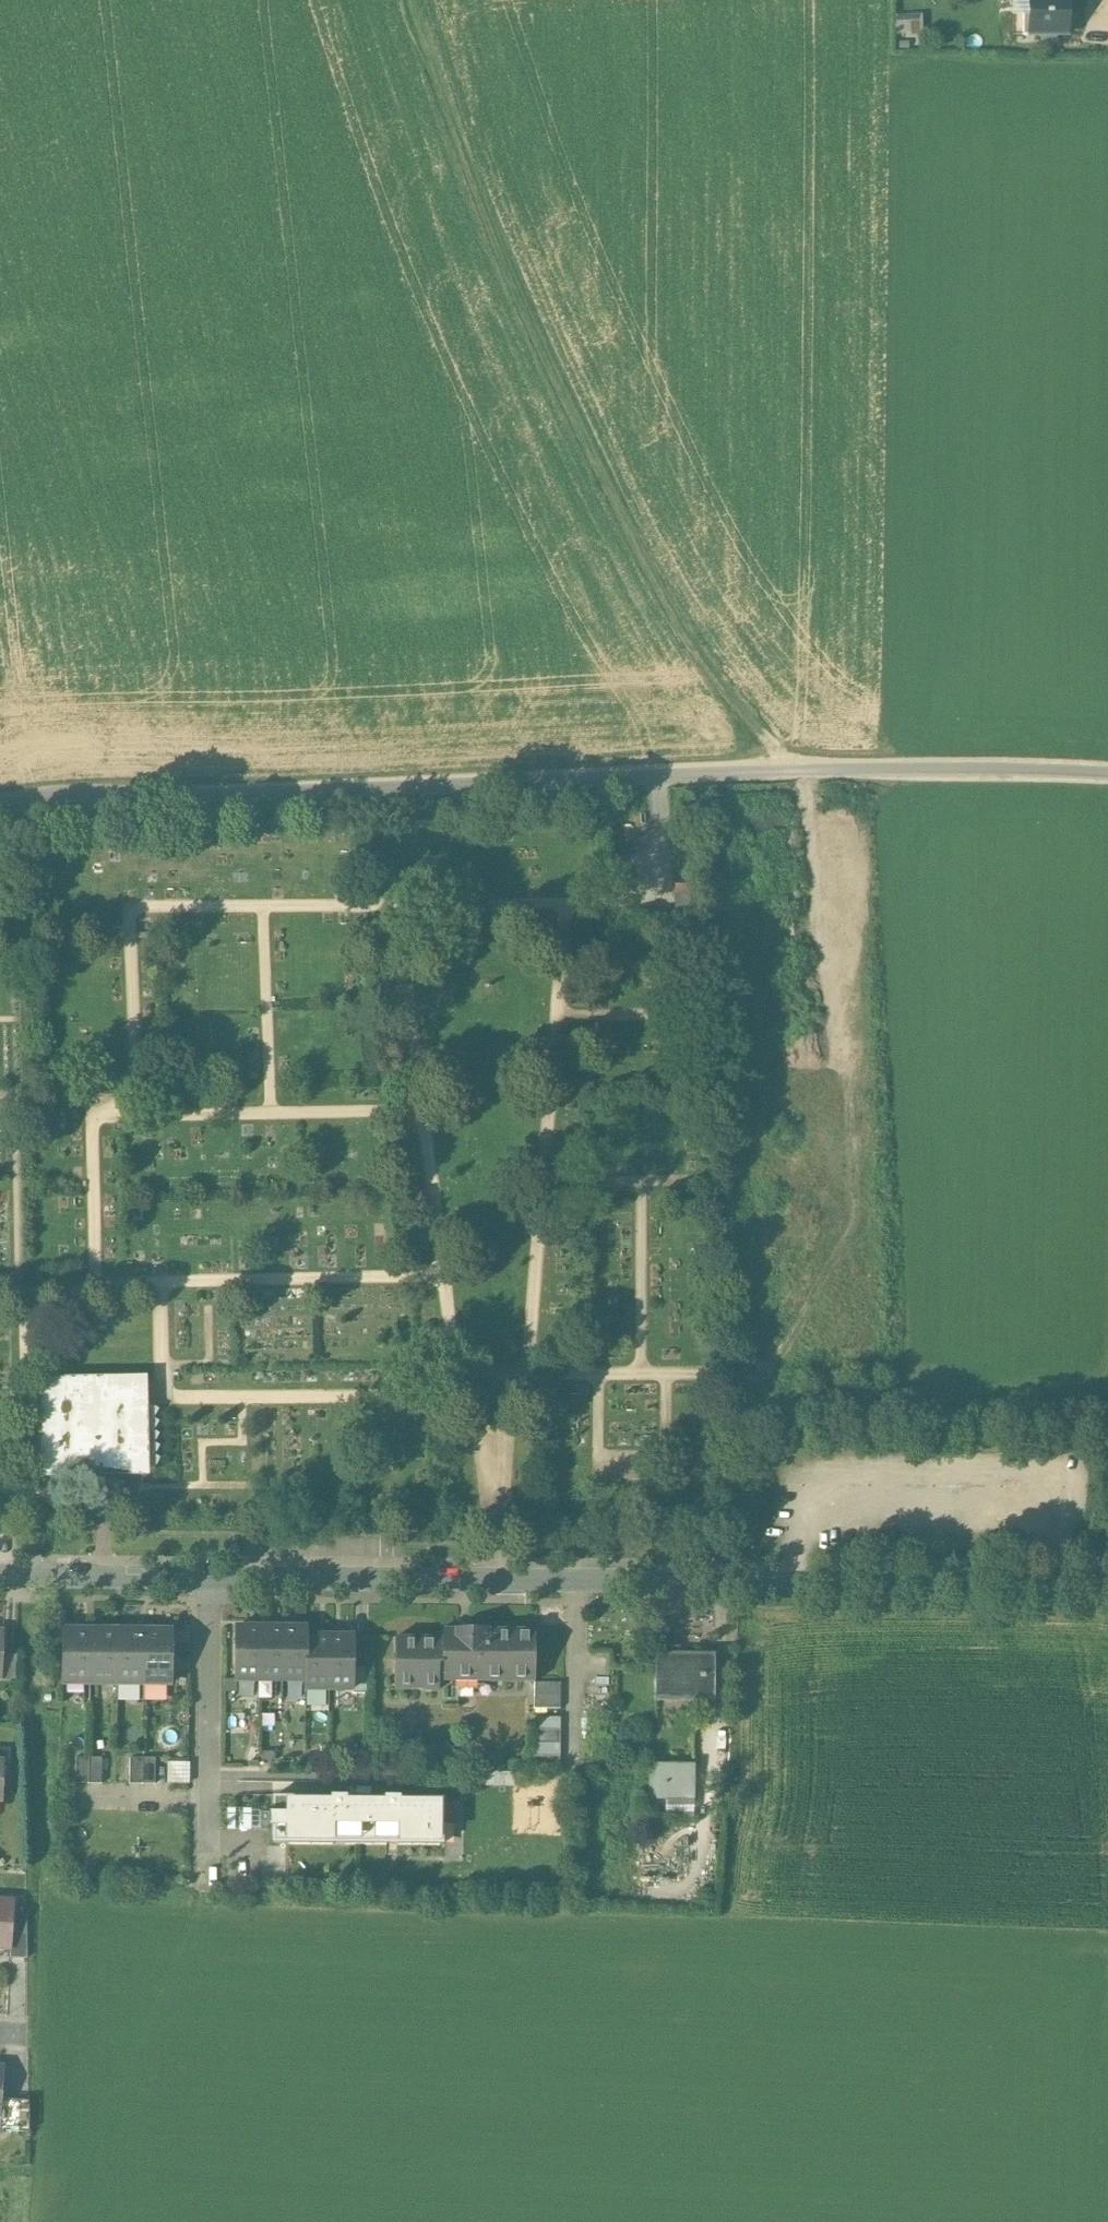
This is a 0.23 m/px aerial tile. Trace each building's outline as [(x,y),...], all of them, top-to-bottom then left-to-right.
[(1030,36),(1041,36),(1041,43),(1053,43),(1053,36),(1066,37),(1067,35),(1070,31),(1070,21),(1067,16),(1067,0),(1031,0),(1030,36)] [(918,11),(907,11),(906,25),(918,26),(918,11)] [(147,1383),(38,1384),(39,1471),(155,1469),(161,1460),(156,1456),(160,1447),(156,1445),(160,1435),(155,1431),(160,1423),(155,1419),(159,1410),(156,1409),(148,1409),(147,1383)] [(259,1628),(235,1628),(235,1680),(259,1681),(259,1628)] [(283,1628),(259,1628),(259,1681),(282,1681),(283,1628)] [(307,1628),(283,1628),(282,1681),(304,1681),(305,1681),(306,1681),(306,1637),(307,1637),(307,1628)] [(535,1631),(489,1630),(455,1630),(444,1630),(443,1639),(395,1638),(395,1691),(439,1691),(439,1682),(535,1683),(535,1631)] [(91,1631),(63,1631),(63,1683),(90,1683),(91,1631)] [(118,1631),(91,1631),(90,1683),(117,1684),(118,1631)] [(144,1631),(118,1631),(117,1684),(144,1684),(144,1631)] [(172,1632),(144,1631),(144,1684),(172,1684),(172,1632)] [(307,1637),(306,1637),(306,1681),(305,1681),(304,1690),(329,1690),(329,1637),(307,1637)] [(354,1638),(329,1637),(329,1690),(353,1690),(354,1638)] [(714,1654),(657,1653),(657,1701),(713,1702),(714,1654)] [(17,1656),(2,1655),(1,1677),(0,1677),(0,1682),(15,1683),(17,1656)] [(561,1684),(535,1683),(534,1709),(561,1710),(561,1684)] [(560,1771),(561,1718),(534,1718),(534,1770),(560,1771)] [(89,1784),(89,1758),(77,1758),(76,1784),(89,1784)] [(102,1758),(89,1758),(89,1784),(102,1784),(102,1758)] [(143,1758),(130,1758),(130,1784),(143,1784),(143,1758)] [(156,1758),(143,1758),(143,1784),(156,1784),(156,1758)] [(694,1765),(651,1764),(651,1799),(694,1799),(694,1765)] [(416,1770),(389,1770),(389,1768),(333,1767),(332,1781),(273,1780),(273,1783),(387,1784),(387,1797),(416,1798),(416,1770)] [(387,1797),(273,1796),(273,1843),(443,1844),(444,1798),(416,1798),(387,1797)] [(0,1901),(0,1949),(13,1950),(14,1929),(16,1902),(0,1901)] [(19,1929),(14,1929),(13,1950),(12,1958),(27,1959),(27,1916),(20,1916),(19,1929)] [(29,2102),(3,2100),(2,2118),(0,2118),(0,2131),(9,2132),(29,2133),(29,2102)]
